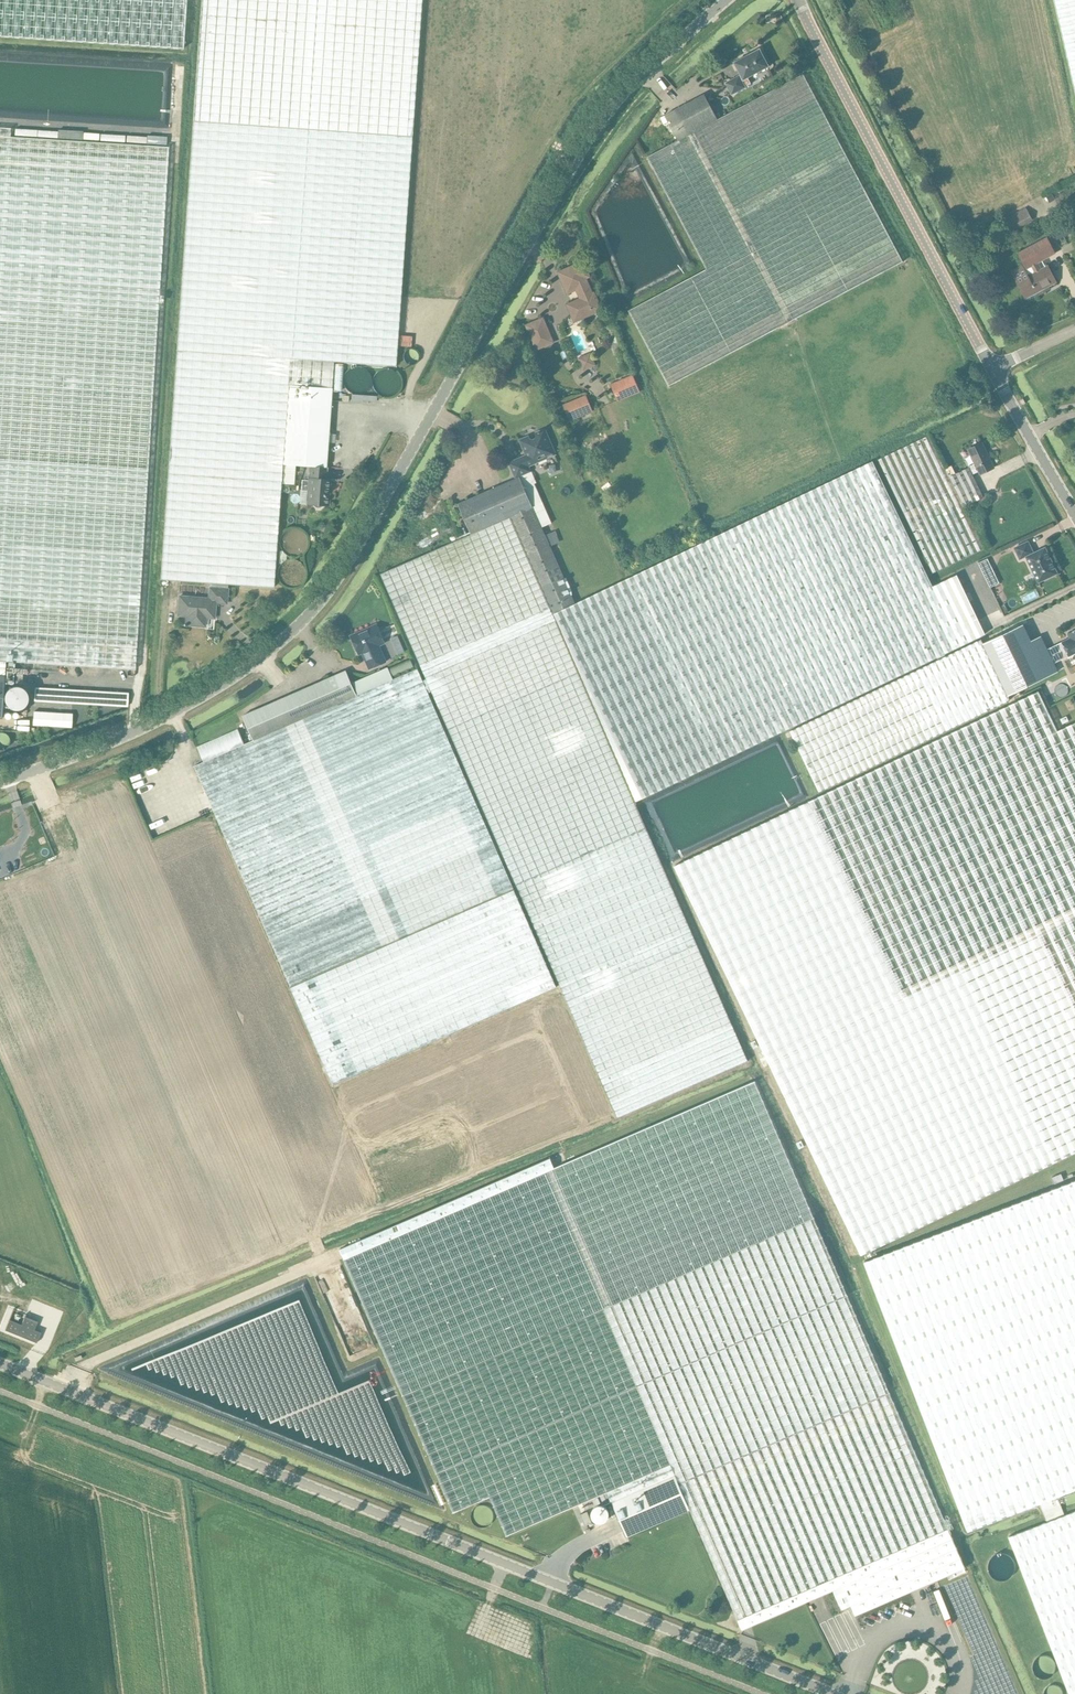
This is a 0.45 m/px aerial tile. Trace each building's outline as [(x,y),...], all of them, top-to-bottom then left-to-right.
[(183,49),(187,0),(0,0),(0,37),(183,49)] [(160,580),(210,583),(210,588),(209,599),(180,596),(178,615),(187,616),(186,624),(205,626),(206,617),(214,618),(216,603),(226,604),(227,589),(229,584),(274,588),(281,484),(294,485),(296,465),(310,466),(308,504),(312,504),(312,505),(313,505),(313,506),(314,506),(314,507),(315,507),(316,507),(317,507),(317,508),(318,508),(319,508),(319,507),(320,507),(321,507),(322,507),(322,506),(323,506),(323,505),(328,506),(330,485),(325,485),(326,468),(332,389),(334,362),(396,366),(412,136),(422,0),(202,0),(193,121),(160,580)] [(1064,40),(1065,45),(1074,86),(1074,0),(1055,0),(1064,40)] [(731,94),(732,94),(733,94),(744,87),(745,88),(745,87),(751,84),(748,77),(768,67),(769,66),(768,65),(768,66),(767,64),(770,63),(766,56),(764,58),(760,50),(760,49),(759,50),(735,62),(734,63),(735,63),(742,75),(740,76),(739,76),(727,83),(727,82),(726,83),(726,84),(727,84),(732,93),(731,94)] [(664,380),(900,270),(809,74),(715,117),(704,94),(662,114),(675,142),(650,154),(705,272),(630,307),(664,380)] [(2,719),(6,661),(135,669),(169,146),(10,136),(10,128),(0,128),(0,718),(2,719)] [(1026,208),(1005,219),(1009,226),(1030,215),(1026,208)] [(1012,271),(1026,298),(1057,282),(1044,259),(1055,253),(1047,238),(1018,254),(1024,265),(1012,271)] [(583,312),(585,317),(601,310),(594,294),(592,294),(583,273),(587,271),(583,262),(572,267),(573,270),(560,275),(568,293),(577,289),(581,299),(570,304),(575,315),(583,312)] [(527,326),(534,342),(550,335),(543,319),(527,326)] [(578,358),(583,370),(595,365),(591,354),(578,358)] [(359,367),(358,367),(356,367),(355,367),(353,368),(352,368),(350,369),(349,370),(348,371),(347,372),(346,373),(345,374),(345,376),(344,377),(344,379),(344,380),(344,382),(344,383),(344,385),(345,386),(345,387),(346,389),(347,390),(348,391),(349,392),(351,393),(352,393),(353,394),(355,394),(356,395),(358,395),(359,395),(361,394),(362,394),(364,393),(365,393),(366,392),(367,391),(368,390),(369,389),(370,387),(371,386),(371,385),(371,383),(371,382),(371,380),(371,379),(371,377),(370,376),(370,374),(369,373),(368,372),(367,371),(366,370),(365,369),(363,368),(362,368),(361,367),(359,367)] [(374,390),(374,391),(375,392),(376,393),(377,394),(378,395),(379,395),(381,396),(382,397),(383,397),(386,397),(388,397),(390,397),(391,397),(393,396),(394,395),(395,394),(396,393),(397,392),(398,392),(398,390),(399,389),(399,388),(400,387),(400,386),(400,385),(400,383),(400,382),(400,381),(400,380),(400,379),(399,377),(399,376),(398,375),(397,374),(396,373),(396,372),(395,372),(394,371),(392,370),(391,370),(390,369),(389,369),(388,369),(387,369),(385,369),(384,369),(383,369),(382,370),(380,370),(378,371),(377,372),(375,374),(375,375),(374,376),(373,377),(373,378),(372,379),(372,380),(372,382),(372,383),(372,384),(372,385),(372,386),(373,388),(373,389),(374,390)] [(633,375),(611,384),(618,399),(639,390),(633,375)] [(947,400),(954,397),(951,391),(944,395),(947,400)] [(570,418),(590,409),(585,397),(565,405),(570,418)] [(471,534),(380,574),(424,671),(576,603),(565,578),(551,546),(560,542),(555,531),(546,535),(543,527),(552,523),(534,483),(536,483),(530,471),(528,466),(555,454),(545,430),(535,434),(536,436),(535,439),(534,439),(531,438),(530,436),(521,440),(527,455),(510,463),(517,479),(469,499),(458,504),(471,534)] [(878,459),(933,573),(984,549),(964,507),(983,498),(972,475),(979,472),(980,475),(995,468),(982,443),(968,449),(975,464),(968,467),(969,468),(950,477),(929,435),(878,459)] [(310,541),(310,538),(309,535),(307,533),(306,531),(302,528),(298,527),(295,527),(293,528),(291,529),(288,530),(286,532),(284,534),(283,536),(283,538),(283,541),(283,544),(284,547),(287,551),(288,552),(291,554),(293,555),(296,555),(299,554),(301,554),(303,553),(306,551),(308,549),(309,547),(310,544),(310,541)] [(414,551),(450,540),(457,538),(454,528),(411,541),(414,551)] [(1026,556),(1038,582),(1057,573),(1045,547),(1033,553),(1033,552),(1028,541),(1015,548),(1020,559),(1026,556),(1027,556),(1026,556)] [(307,573),(307,572),(307,569),(306,567),(305,565),(303,563),(301,561),(299,560),(296,559),(293,559),(289,560),(287,561),(284,563),(282,567),(281,570),(281,572),(282,575),(282,577),(285,581),(287,582),(289,584),(293,585),(296,585),(298,584),(300,583),(303,582),(305,579),(306,577),(307,573)] [(819,792),(1010,700),(1008,696),(1059,672),(1055,663),(1068,656),(1068,655),(1074,652),(1074,630),(1069,633),(1072,639),(1062,643),(1048,649),(1042,636),(1032,640),(1024,624),(983,644),(981,639),(790,731),(819,792)] [(366,659),(370,668),(386,661),(379,645),(384,643),(377,626),(368,630),(368,629),(351,636),(359,654),(365,651),(368,658),(366,659)] [(29,693),(29,692),(28,688),(27,686),(26,684),(22,681),(18,681),(13,681),(10,684),(7,687),(6,692),(7,696),(8,698),(9,700),(12,702),(15,703),(17,704),(21,703),(23,703),(25,701),(27,699),(28,698),(29,695),(29,693)] [(35,701),(66,702),(66,689),(36,687),(35,701)] [(66,702),(96,704),(97,690),(66,689),(66,702)] [(97,690),(96,704),(127,706),(128,692),(97,690)] [(675,866),(862,1255),(1074,1153),(1074,723),(1058,732),(1039,691),(675,866)] [(33,725),(71,727),(72,713),(34,711),(33,725)] [(690,1510),(743,1630),(834,1590),(842,1610),(851,1606),(855,1615),(966,1568),(890,1393),(814,1217),(755,1081),(554,1168),(550,1158),(340,1250),(399,1385),(454,1513),(491,1497),(507,1536),(608,1492),(627,1537),(690,1510)] [(865,1264),(910,1380),(968,1531),(1074,1490),(1074,1184),(865,1264)] [(5,1330),(37,1342),(41,1333),(34,1330),(37,1322),(25,1317),(22,1325),(9,1320),(5,1330)] [(494,1518),(494,1517),(493,1513),(492,1511),(490,1509),(487,1506),(483,1505),(481,1505),(477,1506),(474,1508),(472,1510),(471,1512),(470,1517),(471,1521),(473,1525),(475,1526),(477,1528),(481,1529),(485,1528),(489,1526),(491,1524),(492,1522),(493,1520),(494,1518)] [(608,1516),(608,1515),(607,1511),(605,1508),(603,1506),(599,1505),(595,1505),(593,1506),(591,1508),(589,1511),(588,1515),(588,1519),(589,1521),(591,1522),(593,1524),(597,1525),(601,1525),(603,1524),(605,1523),(606,1521),(607,1520),(608,1516)] [(1009,1537),(1070,1693),(1074,1693),(1074,1512),(1009,1537)] [(1061,1691),(1059,1688),(1056,1686),(1052,1685),(1048,1686),(1045,1688),(1043,1692),(1043,1693),(1062,1693),(1061,1691)]
